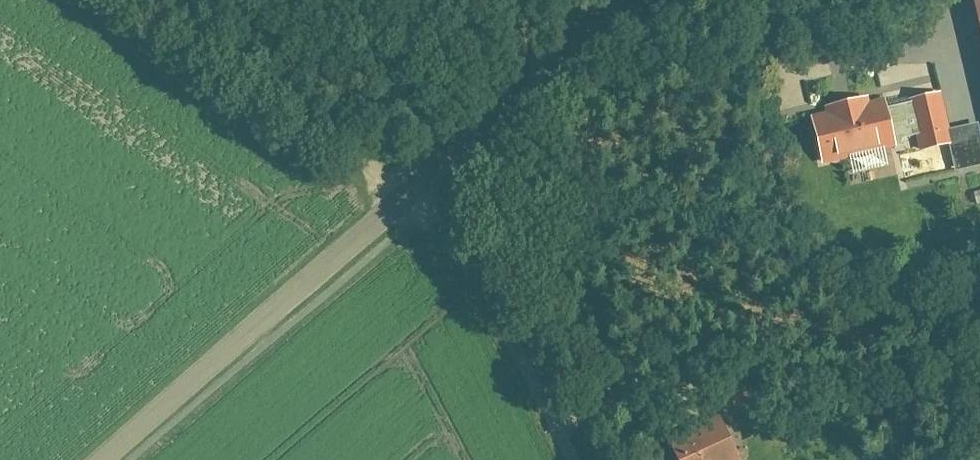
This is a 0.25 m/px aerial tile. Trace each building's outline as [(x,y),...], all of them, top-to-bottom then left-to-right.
[(959,60),(979,165),(979,55),(959,60)] [(903,105),(914,146),(950,136),(938,95),(903,105)] [(809,119),(822,166),(896,147),(883,99),(809,119)] [(676,459),(739,459),(719,412),(665,434),(676,459)]
